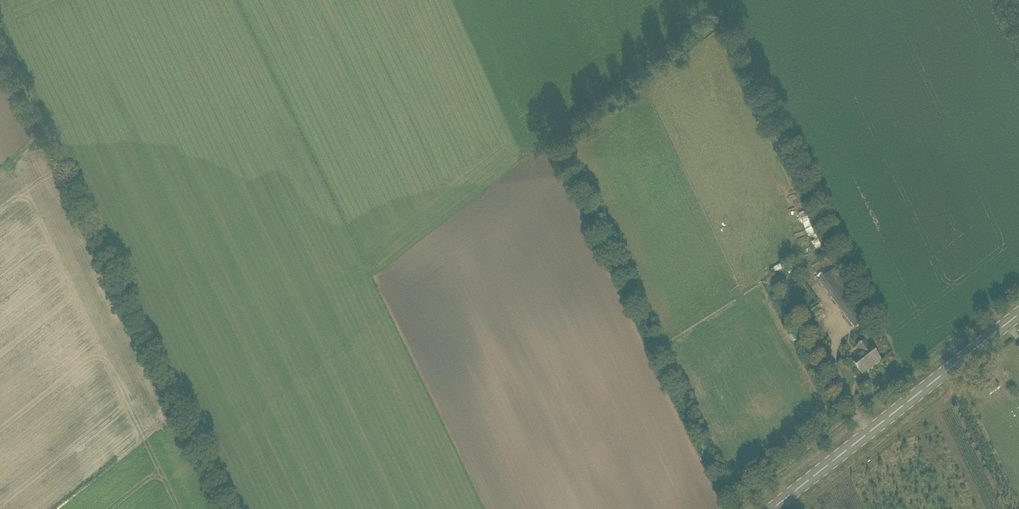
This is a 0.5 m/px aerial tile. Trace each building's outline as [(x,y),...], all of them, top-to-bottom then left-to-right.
[(819,246),(810,227),(805,229),(813,248),(819,246)] [(866,320),(858,309),(830,273),(819,282),(847,318),(855,329),(866,320)] [(869,370),(881,361),(871,348),(870,349),(865,342),(858,348),(863,354),(853,362),(863,375),(863,374),(868,369),(869,370)] [(988,394),(999,388),(994,380),(983,387),(988,394)]
